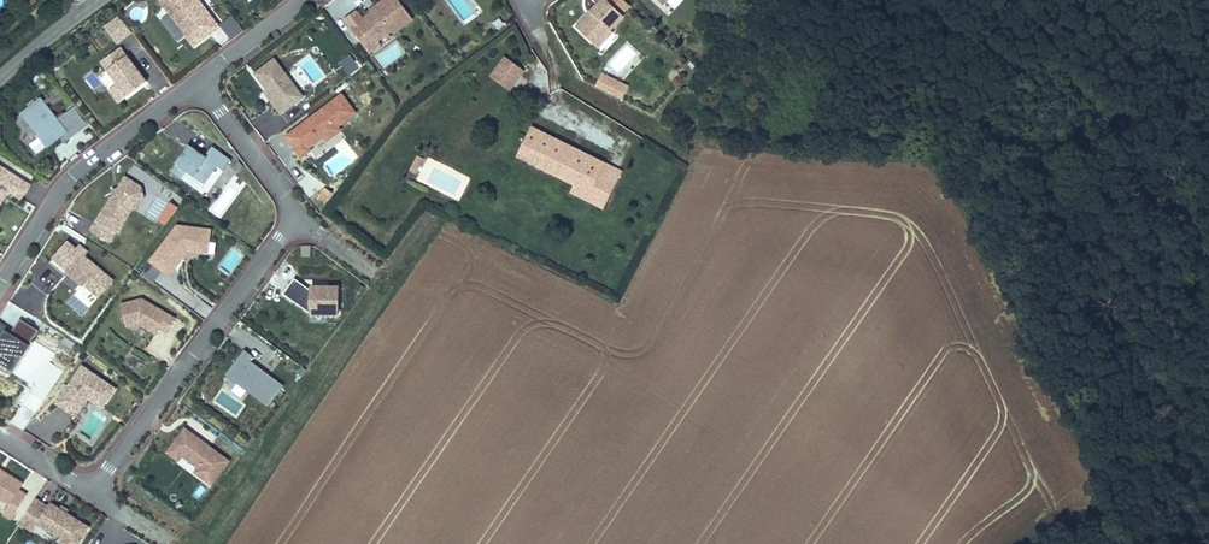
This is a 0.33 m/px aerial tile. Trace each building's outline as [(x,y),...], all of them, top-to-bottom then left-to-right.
[(12,4),(32,11),(36,0),(14,0),(12,4)] [(193,0),(158,0),(192,45),(216,27),(205,13),(203,14),(193,0)] [(196,0),(193,0),(203,14),(205,13),(196,0)] [(411,20),(396,0),(383,0),(371,9),(373,11),(369,14),(361,20),(354,11),(342,20),(363,47),(374,39),(376,42),(390,31),(392,34),(411,20)] [(478,12),(472,0),(449,0),(460,21),(478,12)] [(623,16),(606,0),(600,0),(589,12),(591,13),(587,18),(585,16),(575,27),(592,43),(600,35),(605,39),(612,32),(610,30),(623,16)] [(132,32),(120,16),(105,26),(118,43),(132,32)] [(232,16),(220,25),(232,42),(244,33),(232,16)] [(504,26),(500,19),(493,23),(497,30),(504,26)] [(212,37),(220,46),(229,38),(221,29),(212,37)] [(368,53),(379,45),(376,42),(374,39),(363,47),(368,53)] [(607,63),(618,75),(640,55),(629,43),(607,63)] [(144,82),(118,48),(98,63),(124,97),(144,82)] [(361,67),(352,55),(344,61),(353,74),(361,67)] [(509,89),(522,71),(503,58),(491,76),(509,89)] [(303,98),(273,60),(254,75),(266,90),(277,104),(274,106),(281,115),(303,98)] [(627,87),(600,74),(594,87),(621,100),(627,87)] [(277,104),(266,90),(263,92),(274,106),(277,104)] [(308,148),(323,137),(325,139),(327,140),(338,132),(338,129),(336,127),(354,113),(340,95),(321,110),(323,112),(308,124),(306,121),(286,137),(301,157),(310,151),(308,148)] [(57,120),(41,99),(20,114),(46,148),(60,138),(67,133),(57,120)] [(88,124),(74,106),(63,115),(77,133),(88,124)] [(77,133),(63,115),(57,120),(67,133),(60,138),(64,143),(77,133)] [(603,163),(530,128),(516,156),(573,184),(589,192),(603,163)] [(203,184),(215,167),(222,171),(229,161),(210,148),(203,157),(187,146),(169,171),(179,179),(184,171),(203,184)] [(415,175),(423,159),(417,157),(409,172),(415,175)] [(603,209),(621,172),(603,163),(589,192),(573,184),(569,193),(603,209)] [(0,168),(0,201),(6,191),(19,199),(28,185),(0,168)] [(141,197),(139,187),(123,177),(115,189),(118,190),(113,197),(111,195),(88,230),(106,242),(113,233),(114,233),(130,208),(133,210),(141,197)] [(235,177),(208,209),(219,218),(245,185),(235,177)] [(168,202),(171,197),(164,193),(161,198),(168,202)] [(166,224),(176,208),(158,196),(147,213),(166,224)] [(178,257),(183,250),(186,252),(195,253),(204,242),(207,242),(209,230),(180,227),(174,236),(170,233),(148,262),(168,276),(181,259),(178,257)] [(174,236),(180,227),(175,227),(170,233),(174,236)] [(206,254),(207,242),(204,242),(195,253),(206,254)] [(75,250),(67,243),(49,264),(64,276),(67,273),(82,286),(83,284),(98,297),(112,281),(84,257),(75,250)] [(88,252),(79,245),(75,250),(84,257),(88,252)] [(186,252),(183,250),(178,257),(181,259),(186,252)] [(335,315),(336,288),(309,288),(309,291),(292,279),(281,295),(308,314),(335,315)] [(173,319),(139,299),(118,305),(124,327),(136,324),(149,332),(150,330),(155,333),(157,328),(165,333),(173,319)] [(34,332),(17,322),(8,337),(2,333),(0,337),(0,362),(11,369),(34,332)] [(267,406),(283,386),(265,373),(263,375),(252,366),(253,364),(249,361),(252,357),(243,351),(233,365),(241,371),(233,381),(237,384),(247,391),(267,406)] [(233,381),(241,371),(233,365),(225,375),(233,381)] [(101,408),(115,389),(82,367),(56,404),(75,417),(88,399),(101,408)] [(247,391),(237,384),(232,391),(241,398),(247,391)] [(227,460),(183,429),(166,453),(176,460),(180,455),(197,467),(194,472),(210,484),(227,460)] [(22,484),(0,470),(0,499),(9,504),(18,490),(22,484)] [(11,519),(26,495),(18,490),(9,504),(3,514),(11,519)] [(49,506),(46,510),(34,502),(18,526),(28,532),(33,525),(59,541),(57,543),(78,543),(87,530),(49,506)]
